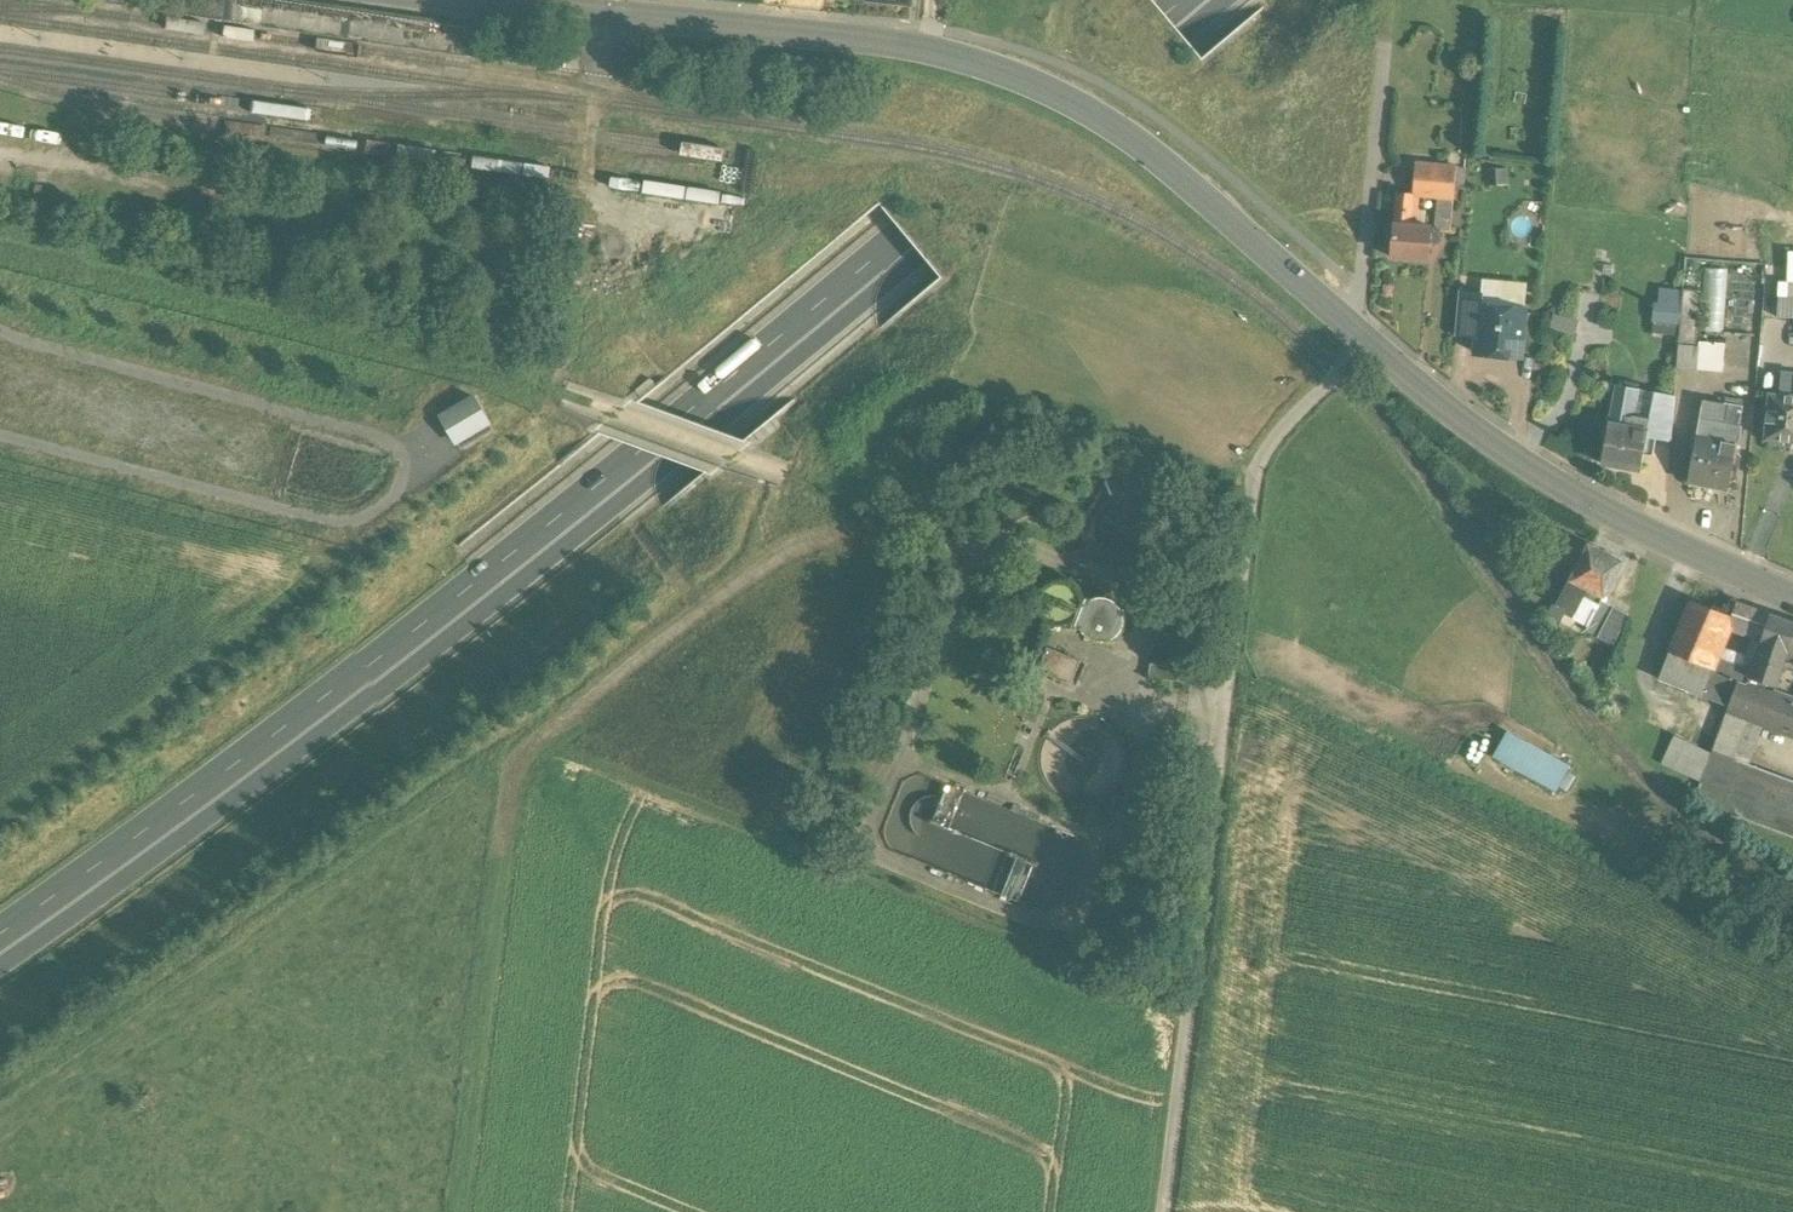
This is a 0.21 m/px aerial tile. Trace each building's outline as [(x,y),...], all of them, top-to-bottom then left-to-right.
[(1415,161),(1412,194),(1458,199),(1461,165),(1415,161)] [(640,180),(638,191),(675,197),(677,187),(640,180)] [(1409,223),(1412,194),(1395,193),(1393,222),(1409,223)] [(1442,225),(1409,223),(1393,222),(1390,259),(1430,262),(1432,237),(1441,238),(1442,225)] [(1788,253),(1788,293),(1778,293),(1777,318),(1792,319),(1792,253),(1788,253)] [(1684,282),(1682,303),(1679,338),(1677,366),(1718,371),(1725,287),(1684,282)] [(1484,294),(1459,292),(1455,335),(1479,337),(1481,306),(1483,306),(1484,294)] [(1679,338),(1682,303),(1653,301),(1650,335),(1679,338)] [(1483,306),(1481,306),(1479,337),(1477,353),(1522,356),(1526,310),(1483,306)] [(1616,385),(1611,414),(1627,417),(1632,418),(1638,389),(1616,385)] [(1674,396),(1638,389),(1632,418),(1649,421),(1648,429),(1647,435),(1654,436),(1671,439),(1674,396)] [(1769,395),(1765,439),(1767,440),(1769,444),(1783,445),(1785,441),(1792,442),(1792,397),(1769,395)] [(1743,401),(1726,398),(1725,404),(1742,406),(1743,401)] [(475,399),(437,421),(453,449),(491,427),(475,399)] [(1724,404),(1703,400),(1695,439),(1696,439),(1717,442),(1724,404)] [(1725,404),(1724,404),(1717,442),(1737,446),(1740,426),(1739,426),(1743,407),(1742,406),(1725,404)] [(1648,429),(1625,425),(1627,417),(1611,414),(1603,463),(1641,470),(1644,455),(1647,435),(1648,429)] [(1632,418),(1627,417),(1625,425),(1648,429),(1649,421),(1632,418)] [(1651,456),(1654,436),(1647,435),(1644,455),(1651,456)] [(1717,442),(1696,439),(1688,480),(1729,488),(1737,446),(1717,442)] [(1621,562),(1589,546),(1572,580),(1588,588),(1604,596),(1621,562)] [(1588,588),(1572,580),(1559,606),(1566,609),(1575,613),(1588,588)] [(1047,619),(1053,623),(1098,641),(1106,642),(1114,639),(1120,635),(1124,628),(1126,620),(1124,612),(1120,605),(1114,600),(1070,582),(1066,581),(1062,581),(1057,582),(1052,583),(1048,586),(1045,589),(1042,596),(1041,604),(1042,612),(1047,619)] [(1604,596),(1588,588),(1575,613),(1591,622),(1587,631),(1602,638),(1619,604),(1604,596)] [(1731,617),(1690,600),(1669,653),(1689,661),(1710,669),(1711,668),(1715,658),(1727,628),(1731,617)] [(1566,609),(1559,606),(1550,602),(1544,618),(1554,633),(1566,609)] [(1727,628),(1732,630),(1733,626),(1745,630),(1753,609),(1736,602),(1731,617),(1727,628)] [(1169,607),(1156,624),(1173,637),(1186,620),(1169,607)] [(1762,640),(1771,615),(1753,609),(1745,630),(1733,626),(1732,630),(1762,640)] [(1771,615),(1762,640),(1751,671),(1749,677),(1768,684),(1776,686),(1789,649),(1792,637),(1792,623),(1771,615)] [(1083,660),(1050,647),(1040,672),(1072,685),(1083,660)] [(1689,661),(1669,653),(1658,680),(1699,696),(1706,680),(1685,671),(1689,661)] [(1751,671),(1715,658),(1711,668),(1738,677),(1748,680),(1749,677),(1751,671)] [(1710,669),(1689,661),(1685,671),(1706,680),(1710,669)] [(1178,684),(1180,667),(1152,664),(1150,680),(1178,684)] [(1194,668),(1180,667),(1178,684),(1192,685),(1194,668)] [(1699,696),(1727,707),(1738,677),(1711,668),(1710,669),(1706,680),(1699,696)] [(1768,684),(1749,677),(1748,680),(1738,677),(1727,707),(1748,715),(1755,718),(1766,689),(1768,684)] [(1776,686),(1768,684),(1766,689),(1774,692),(1776,686)] [(1766,689),(1755,718),(1755,719),(1792,733),(1792,699),(1774,692),(1766,689)] [(1748,715),(1727,707),(1712,750),(1732,757),(1748,715)] [(1498,734),(1488,762),(1558,787),(1568,759),(1498,734)] [(1712,753),(1674,737),(1663,764),(1702,781),(1712,753)] [(1712,750),(1712,753),(1702,781),(1698,795),(1792,832),(1792,781),(1732,757),(1712,750)]
